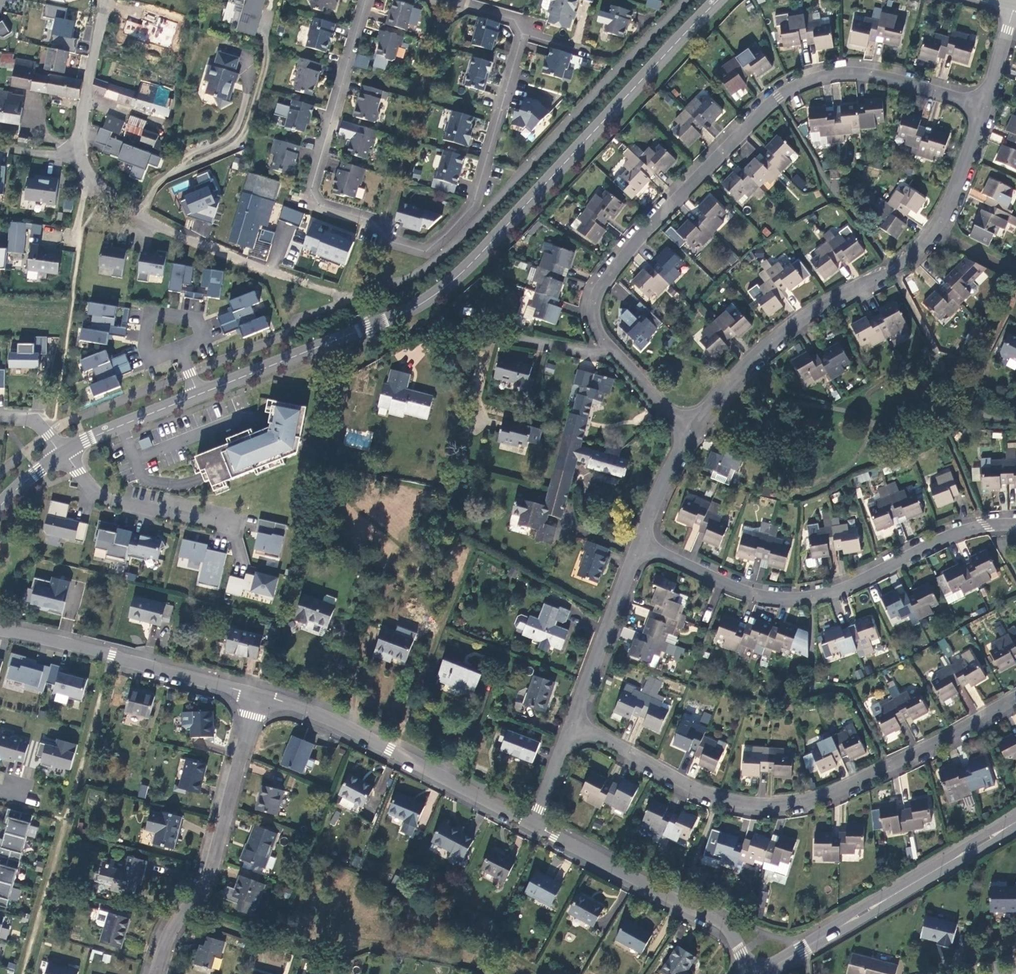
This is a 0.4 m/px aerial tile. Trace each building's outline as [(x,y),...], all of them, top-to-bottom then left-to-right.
[(245,4),(242,13),(252,16),(250,24),(240,22),(237,31),(255,36),(263,9),(265,0),(234,0),(245,4)] [(309,0),(313,9),(322,12),(324,8),(334,11),(336,4),(334,0),(309,0)] [(553,0),(545,0),(543,6),(546,9),(550,10),(553,0)] [(550,10),(550,12),(551,14),(549,22),(571,28),(573,19),(572,18),(574,11),(575,12),(579,0),(553,0),(550,10)] [(657,0),(646,0),(644,5),(658,9),(660,1),(657,0)] [(387,25),(406,30),(408,24),(417,27),(422,10),(413,8),(413,6),(395,1),(391,16),(390,15),(387,25)] [(634,11),(612,4),(609,13),(606,12),(603,22),(607,24),(605,29),(608,33),(623,38),(626,29),(624,26),(626,19),(631,21),(634,11)] [(804,15),(802,4),(795,6),(797,17),(789,18),(788,14),(776,16),(778,27),(781,26),(785,47),(802,44),(801,41),(800,34),(807,34),(804,15)] [(43,18),(56,20),(54,32),(73,36),(76,23),(64,21),(67,9),(45,5),(46,5),(43,18)] [(149,40),(170,48),(178,23),(160,17),(161,14),(146,9),(145,8),(140,24),(128,20),(123,34),(148,42),(149,40)] [(873,20),(866,18),(864,24),(855,22),(851,43),(868,46),(869,41),(870,36),(877,38),(877,37),(879,31),(881,21),(882,14),(883,9),(875,8),(873,20)] [(830,17),(829,11),(812,14),(813,21),(821,20),(821,18),(830,17)] [(252,16),(242,13),(240,22),(250,24),(252,16)] [(812,14),(804,15),(807,34),(808,39),(808,41),(815,39),(816,45),(817,50),(834,46),(830,17),(821,18),(821,20),(813,21),(812,14)] [(898,17),(882,14),(881,21),(879,31),(885,33),(884,39),(884,42),(900,46),(905,25),(896,23),(898,17)] [(333,33),(335,24),(303,15),(301,24),(302,24),(296,44),(327,53),(330,42),(333,33)] [(500,24),(478,17),(476,26),(478,27),(473,45),(491,50),(500,24)] [(4,38),(10,33),(2,21),(0,22),(0,37),(4,38)] [(405,38),(381,31),(378,40),(382,41),(374,68),(385,71),(388,61),(393,62),(396,60),(399,48),(403,46),(405,38)] [(968,36),(953,31),(951,38),(948,49),(955,51),(953,56),(953,60),(969,65),(975,44),(967,41),(968,36)] [(73,36),(54,32),(51,44),(62,46),(61,51),(69,53),(76,54),(78,40),(73,39),(73,36)] [(948,49),(951,38),(937,34),(935,40),(926,37),(920,58),(936,63),(938,58),(940,52),(946,55),(948,49)] [(69,53),(61,51),(50,49),(46,70),(65,74),(69,53)] [(568,69),(573,54),(553,49),(549,63),(545,62),(541,74),(563,80),(566,69),(568,69)] [(750,49),(737,59),(746,72),(747,73),(753,69),(755,72),(759,77),(773,67),(760,49),(753,54),(750,49)] [(231,103),(230,101),(234,88),(231,87),(232,83),(236,84),(239,74),(235,73),(240,58),(219,52),(215,63),(214,67),(210,66),(209,65),(205,81),(210,83),(206,94),(214,97),(221,109),(231,103)] [(1,53),(0,66),(0,67),(15,69),(17,58),(14,57),(15,54),(1,53)] [(356,54),(354,66),(367,69),(370,57),(356,54)] [(494,63),(474,57),(466,86),(483,92),(489,73),(491,73),(494,63)] [(737,59),(736,57),(723,67),(727,72),(720,77),(733,95),(741,89),(747,85),(744,80),(740,76),(746,72),(737,59)] [(17,58),(15,69),(14,70),(35,74),(37,62),(17,58)] [(319,73),(321,64),(300,58),(298,66),(301,68),(295,89),(298,93),(315,97),(319,88),(320,88),(325,74),(319,73)] [(30,90),(48,93),(51,77),(35,74),(14,70),(12,85),(30,90)] [(740,76),(744,80),(749,76),(747,73),(746,72),(740,76)] [(48,93),(80,99),(83,82),(51,76),(51,77),(48,93)] [(95,80),(93,93),(130,104),(134,91),(96,78),(95,80)] [(169,117),(173,100),(168,98),(170,91),(142,83),(139,93),(156,100),(153,112),(169,117)] [(385,91),(363,86),(354,116),(375,122),(378,120),(380,114),(378,112),(382,99),(385,91)] [(741,89),(733,95),(736,100),(738,100),(744,96),(744,94),(741,89)] [(9,92),(0,90),(0,122),(20,125),(23,107),(22,107),(11,105),(12,97),(13,94),(9,93),(9,92)] [(134,91),(130,104),(134,105),(139,93),(137,92),(134,91)] [(139,93),(134,105),(153,112),(156,100),(139,93)] [(671,105),(675,100),(667,94),(663,99),(671,105)] [(697,98),(686,110),(699,122),(704,117),(708,121),(711,124),(723,111),(708,96),(701,102),(697,98)] [(11,105),(22,107),(24,98),(12,97),(11,105)] [(538,103),(525,99),(521,113),(516,112),(512,126),(525,129),(527,126),(533,132),(550,114),(538,103)] [(866,111),(859,112),(861,129),(876,128),(876,122),(885,121),(883,99),(865,101),(865,105),(866,111)] [(312,118),(315,106),(293,100),(291,107),(279,104),(276,115),(289,119),(286,129),(296,131),(298,130),(305,133),(310,118),(312,118)] [(835,118),(838,143),(845,142),(844,135),(861,133),(861,129),(859,112),(859,105),(841,107),(842,117),(835,118)] [(835,117),(834,107),(827,108),(828,119),(835,118),(835,117)] [(841,107),(834,107),(835,117),(835,118),(842,117),(841,107)] [(828,119),(827,108),(809,110),(812,132),(822,131),(823,137),(827,137),(828,144),(838,143),(835,118),(828,119)] [(701,134),(699,132),(694,128),(699,123),(699,122),(686,110),(676,121),(680,125),(674,132),(689,147),(701,134)] [(472,127),(475,117),(454,111),(449,130),(446,129),(444,138),(470,146),(473,135),(471,135),(473,128),(472,127)] [(289,119),(276,115),(273,125),(286,129),(289,119)] [(912,154),(918,156),(923,138),(925,133),(919,130),(920,125),(922,120),(905,115),(899,136),(907,139),(905,145),(913,148),(912,154)] [(1015,142),(1015,116),(1013,115),(1006,131),(1010,132),(1015,135),(1013,141),(1015,142)] [(131,116),(125,134),(141,138),(147,121),(131,116)] [(699,123),(703,126),(708,121),(704,117),(699,122),(699,123)] [(106,118),(103,129),(113,132),(119,134),(123,123),(106,118)] [(699,132),(704,127),(703,126),(699,123),(694,128),(699,132)] [(378,131),(359,125),(357,132),(354,131),(351,140),(352,141),(349,153),(366,159),(369,148),(372,145),(374,139),(375,140),(378,131)] [(113,132),(103,129),(102,128),(96,143),(106,146),(104,152),(110,155),(112,148),(108,147),(111,138),(113,132)] [(154,147),(160,150),(165,144),(157,140),(159,136),(146,131),(142,143),(154,147)] [(822,131),(812,132),(812,140),(814,143),(822,142),(822,145),(828,144),(827,137),(823,137),(822,131)] [(923,138),(918,156),(933,161),(935,154),(943,157),(949,136),(933,131),(932,135),(930,140),(923,138)] [(27,143),(29,136),(21,134),(19,141),(27,143)] [(773,155),(769,161),(781,173),(792,162),(787,158),(793,151),(778,136),(766,148),(769,151),(773,155)] [(124,142),(111,138),(108,147),(112,148),(110,155),(120,158),(120,161),(135,166),(131,177),(143,181),(149,164),(159,168),(162,158),(123,144),(124,142)] [(301,147),(276,140),(272,154),(275,154),(276,158),(273,170),(283,174),(285,177),(291,179),(295,177),(297,172),(296,169),(300,155),(298,155),(301,147)] [(1015,142),(1014,149),(1009,147),(1003,145),(996,161),(1015,170),(1015,142)] [(657,166),(661,169),(665,173),(677,160),(661,145),(655,152),(650,148),(644,154),(639,159),(651,170),(652,171),(657,166)] [(635,156),(628,149),(623,154),(630,160),(624,166),(629,170),(623,177),(631,184),(625,191),(632,198),(638,191),(651,179),(646,175),(651,170),(639,159),(635,156)] [(463,167),(466,156),(446,150),(440,169),(438,169),(432,187),(455,194),(460,175),(459,174),(462,167),(463,167)] [(639,159),(644,154),(640,150),(635,156),(639,159)] [(769,151),(764,156),(765,157),(769,161),(773,155),(769,151)] [(787,158),(792,162),(793,164),(798,159),(798,156),(793,151),(787,158)] [(764,166),(769,161),(765,157),(760,163),(764,166)] [(771,184),(781,173),(769,161),(764,166),(760,163),(756,159),(744,171),(747,174),(760,186),(766,179),(771,184)] [(367,169),(343,162),(341,168),(340,168),(337,176),(336,176),(334,183),(335,184),(333,193),(344,197),(346,195),(355,198),(359,185),(362,184),(367,169)] [(655,174),(656,175),(661,169),(657,166),(652,171),(655,174)] [(651,179),(655,174),(652,171),(651,170),(646,175),(651,179)] [(744,171),(742,170),(738,175),(742,179),(747,174),(744,171)] [(839,170),(830,170),(831,179),(839,179),(839,170)] [(204,222),(205,218),(214,221),(213,225),(222,196),(216,195),(215,192),(218,190),(214,179),(212,180),(209,172),(199,176),(202,184),(200,184),(194,187),(197,193),(186,197),(187,199),(181,202),(187,217),(188,217),(188,216),(187,216),(193,213),(196,219),(204,221),(204,222)] [(760,200),(766,192),(760,186),(747,174),(742,179),(738,175),(734,172),(722,185),(739,201),(745,194),(749,197),(753,193),(760,200)] [(274,203),(281,183),(251,174),(244,195),(274,203)] [(798,174),(793,180),(803,189),(809,184),(798,174)] [(29,179),(26,200),(48,203),(48,205),(56,206),(60,179),(38,177),(38,180),(29,179)] [(995,207),(1012,215),(1013,212),(1007,209),(1012,199),(1007,196),(1010,188),(990,179),(983,194),(988,196),(992,199),(990,205),(995,207)] [(174,191),(189,187),(187,182),(173,186),(174,191)] [(907,208),(912,211),(916,214),(926,199),(908,187),(903,194),(898,191),(890,204),(902,212),(903,214),(907,208)] [(597,195),(588,207),(588,208),(603,218),(607,212),(611,216),(615,218),(625,204),(608,191),(603,198),(597,195)] [(742,204),(749,197),(745,194),(739,201),(742,204)] [(238,217),(261,224),(267,226),(274,203),(244,195),(238,217)] [(699,209),(701,212),(705,215),(700,221),(702,222),(714,234),(724,222),(720,218),(726,211),(710,196),(699,209)] [(418,207),(402,202),(397,219),(397,220),(409,224),(408,226),(422,230),(423,226),(430,228),(444,215),(426,210),(426,211),(417,209),(418,207)] [(890,204),(887,203),(879,216),(883,219),(878,227),(897,239),(906,224),(902,221),(898,219),(902,212),(890,204)] [(990,205),(989,205),(986,211),(992,214),(995,207),(990,205)] [(285,206),(280,220),(301,228),(306,213),(285,206)] [(1012,215),(995,207),(992,214),(986,211),(983,210),(976,226),(995,234),(996,235),(999,227),(1005,229),(1008,222),(1015,225),(1015,217),(1012,215)] [(603,218),(588,208),(584,214),(582,213),(572,226),(596,244),(607,230),(604,228),(599,225),(603,219),(603,218)] [(906,215),(908,216),(912,211),(907,208),(903,214),(906,215)] [(607,222),(611,216),(607,212),(603,218),(603,219),(607,222)] [(701,212),(696,217),(699,220),(700,221),(705,215),(701,212)] [(188,216),(188,217),(204,222),(204,221),(196,219),(193,213),(187,216),(188,216)] [(231,240),(265,252),(269,238),(258,235),(261,224),(238,217),(235,225),(229,224),(226,234),(232,236),(231,240)] [(604,228),(608,222),(607,222),(603,219),(599,225),(604,228)] [(704,246),(715,235),(714,234),(702,222),(698,228),(694,224),(690,220),(678,233),(693,248),(699,242),(704,246)] [(24,254),(27,223),(10,222),(8,249),(8,252),(24,254)] [(324,225),(315,222),(306,247),(314,250),(312,254),(319,257),(320,254),(323,255),(322,258),(342,266),(343,263),(348,265),(356,242),(351,239),(352,236),(335,229),(334,233),(323,229),(324,225)] [(971,237),(989,247),(995,234),(976,226),(971,237)] [(846,254),(851,261),(865,251),(849,229),(837,238),(831,231),(823,237),(827,242),(838,256),(839,259),(846,254)] [(113,277),(124,279),(128,251),(113,248),(114,243),(104,242),(100,267),(114,269),(113,277)] [(839,269),(835,265),(833,261),(838,256),(827,242),(816,252),(819,257),(812,262),(825,280),(839,269)] [(59,274),(61,254),(41,251),(41,245),(34,244),(30,270),(59,274)] [(560,266),(565,268),(570,270),(575,253),(555,246),(552,255),(547,253),(541,268),(556,273),(557,273),(560,266)] [(670,284),(671,285),(682,274),(678,269),(684,263),(668,248),(656,260),(659,263),(663,267),(658,273),(670,284)] [(754,250),(756,258),(764,257),(762,249),(754,250)] [(143,253),(138,281),(149,283),(151,274),(164,277),(168,252),(159,250),(158,255),(143,253)] [(724,257),(732,265),(739,258),(730,250),(724,257)] [(841,261),(845,266),(851,261),(846,254),(839,259),(841,261)] [(779,261),(780,263),(784,269),(792,263),(793,262),(787,255),(779,261)] [(835,265),(841,261),(839,259),(838,256),(833,261),(835,265)] [(947,292),(949,294),(959,304),(970,293),(974,293),(977,291),(977,287),(972,282),(986,268),(965,258),(945,281),(947,282),(952,287),(947,292)] [(766,270),(778,287),(784,283),(787,288),(790,291),(804,281),(811,276),(799,260),(792,264),(792,263),(784,269),(780,263),(773,268),(768,260),(762,264),(766,270)] [(663,267),(659,263),(654,269),(657,272),(658,273),(663,267)] [(194,267),(175,264),(170,291),(182,293),(184,284),(191,286),(194,267)] [(561,274),(563,275),(565,268),(560,266),(557,273),(561,274)] [(540,284),(537,293),(555,299),(558,300),(564,283),(558,281),(554,279),(556,273),(541,268),(540,267),(535,283),(540,284)] [(654,269),(652,267),(648,272),(653,277),(657,272),(654,269)] [(225,272),(205,269),(202,287),(210,289),(209,297),(221,299),(225,272)] [(659,295),(670,284),(658,273),(657,272),(653,277),(648,272),(645,270),(633,282),(648,298),(655,291),(659,295)] [(778,287),(766,270),(760,274),(767,283),(761,288),(760,288),(764,294),(756,299),(757,299),(769,316),(783,306),(780,301),(777,298),(783,293),(782,292),(778,287)] [(947,282),(942,287),(945,290),(947,292),(952,287),(947,282)] [(778,287),(782,292),(787,288),(784,283),(778,287)] [(755,300),(757,299),(756,299),(764,294),(760,288),(761,288),(758,285),(749,291),(755,300)] [(945,290),(940,295),(944,299),(949,294),(947,292),(945,290)] [(944,323),(961,306),(959,304),(949,294),(944,299),(940,295),(936,291),(924,304),(944,323)] [(205,295),(187,292),(185,298),(204,301),(205,295)] [(218,318),(225,335),(241,329),(245,339),(270,329),(266,317),(258,320),(252,307),(261,303),(256,292),(230,302),(234,312),(218,318)] [(555,299),(537,293),(533,308),(538,309),(535,318),(556,325),(561,308),(558,307),(553,305),(555,299)] [(780,301),(785,297),(783,293),(777,298),(780,301)] [(202,303),(192,301),(189,309),(199,312),(202,303)] [(878,322),(887,338),(900,330),(898,325),(906,321),(895,302),(879,311),(881,314),(884,319),(878,322)] [(118,307),(91,303),(89,315),(94,316),(91,331),(83,329),(81,341),(108,345),(109,336),(126,338),(127,329),(115,327),(118,307)] [(733,331),(737,335),(740,338),(752,326),(732,303),(725,309),(727,311),(716,322),(727,335),(728,335),(733,331)] [(538,309),(533,308),(529,306),(525,319),(534,322),(535,318),(538,309)] [(475,309),(464,307),(464,315),(474,316),(475,309)] [(131,309),(125,309),(122,324),(128,325),(131,309)] [(641,312),(635,317),(640,321),(645,316),(641,312)] [(881,314),(875,317),(878,322),(884,319),(881,314)] [(621,327),(636,343),(643,336),(647,340),(658,329),(645,316),(640,321),(635,317),(633,315),(621,327)] [(985,325),(989,318),(983,315),(979,322),(985,325)] [(873,346),(887,338),(878,322),(872,326),(869,321),(867,317),(851,326),(862,345),(870,341),(873,346)] [(878,322),(875,317),(869,321),(872,326),(878,322)] [(727,335),(716,322),(704,332),(708,336),(701,342),(716,359),(729,347),(725,343),(722,339),(727,335)] [(730,339),(731,340),(737,335),(733,331),(728,335),(730,339)] [(725,343),(730,339),(728,335),(727,335),(722,339),(725,343)] [(643,336),(636,343),(635,345),(641,352),(650,343),(647,340),(643,336)] [(1009,336),(1001,354),(1001,358),(1007,361),(1010,360),(1015,362),(1015,339),(1009,336)] [(60,338),(36,337),(35,344),(19,344),(19,349),(11,349),(11,367),(40,369),(40,355),(55,355),(60,338)] [(828,373),(833,379),(846,372),(842,366),(851,361),(839,343),(824,352),(826,355),(830,360),(823,364),(828,373)] [(91,386),(95,398),(121,388),(117,378),(133,372),(126,354),(110,361),(107,351),(81,361),(86,373),(94,369),(99,383),(91,386)] [(815,381),(825,375),(828,373),(823,364),(820,358),(814,362),(811,357),(808,353),(793,362),(804,380),(812,376),(815,381)] [(830,360),(826,355),(820,358),(823,364),(830,360)] [(508,361),(500,359),(496,377),(518,384),(517,388),(527,391),(528,388),(531,389),(533,379),(531,378),(533,367),(508,360),(508,361)] [(554,376),(557,368),(549,366),(547,373),(554,376)] [(388,386),(384,385),(379,406),(391,409),(391,406),(406,410),(405,413),(429,419),(434,397),(406,391),(411,374),(393,369),(388,386)] [(575,385),(581,386),(590,388),(594,374),(579,370),(575,385)] [(570,414),(567,425),(564,438),(582,443),(584,438),(592,405),(604,402),(606,393),(611,394),(614,380),(594,374),(590,388),(581,386),(574,414),(570,414)] [(843,398),(838,390),(832,393),(837,401),(843,398)] [(64,412),(72,408),(70,403),(62,407),(64,412)] [(298,455),(290,437),(302,439),(306,418),(305,417),(307,410),(289,407),(289,405),(274,403),(272,415),(270,425),(272,426),(271,433),(263,436),(262,433),(213,452),(213,454),(197,460),(202,473),(207,472),(209,477),(214,489),(298,455)] [(404,416),(405,413),(406,410),(391,406),(391,409),(390,413),(404,416)] [(542,430),(518,424),(518,427),(512,425),(502,423),(498,442),(519,447),(519,445),(527,447),(529,443),(538,446),(542,430)] [(152,445),(149,438),(139,442),(143,451),(149,448),(148,446),(152,445)] [(564,438),(552,483),(570,488),(578,459),(590,463),(589,467),(625,478),(633,453),(620,449),(608,446),(606,454),(597,452),(597,451),(581,447),(582,443),(564,438)] [(719,447),(716,454),(722,456),(725,449),(719,447)] [(706,469),(727,477),(731,469),(736,471),(742,456),(725,449),(722,456),(716,454),(713,453),(706,469)] [(1007,449),(1007,461),(1008,480),(1015,479),(1015,485),(1015,488),(1015,449),(1007,449)] [(731,469),(727,477),(735,481),(744,457),(742,456),(736,471),(731,469)] [(179,467),(179,460),(159,459),(159,465),(179,467)] [(1002,489),(1002,485),(1001,480),(1008,480),(1007,461),(992,461),(992,459),(983,459),(984,490),(1002,489)] [(972,480),(980,480),(980,468),(973,468),(972,480)] [(955,501),(953,497),(951,492),(958,489),(952,473),(937,478),(939,484),(931,487),(938,507),(955,501)] [(552,483),(551,489),(546,506),(519,499),(514,515),(524,518),(522,527),(541,532),(538,542),(555,546),(559,530),(546,526),(541,525),(545,513),(549,515),(562,519),(570,488),(552,483)] [(896,490),(894,484),(888,487),(891,492),(896,490)] [(878,532),(895,525),(890,515),(897,513),(897,512),(890,496),(887,486),(878,490),(882,499),(876,502),(879,508),(870,511),(878,532)] [(908,496),(916,493),(914,487),(906,491),(908,496)] [(904,511),(908,520),(924,513),(916,493),(908,496),(906,491),(890,496),(897,512),(897,513),(904,511)] [(698,518),(704,521),(712,504),(697,498),(695,504),(686,500),(677,521),(694,528),(696,524),(698,518)] [(70,505),(52,501),(45,531),(47,534),(84,543),(88,525),(71,521),(70,523),(66,522),(70,505)] [(708,531),(706,535),(704,540),(720,548),(729,527),(721,524),(723,518),(722,518),(717,516),(718,513),(721,506),(713,502),(712,504),(704,521),(702,527),(702,528),(708,531)] [(897,513),(901,523),(908,520),(904,511),(897,513)] [(832,520),(830,512),(823,514),(824,521),(832,520)] [(895,525),(901,523),(897,513),(890,515),(895,525)] [(696,524),(702,527),(704,521),(698,518),(696,524)] [(287,526),(260,520),(257,534),(261,535),(257,551),(266,553),(266,557),(280,560),(287,526)] [(832,520),(824,521),(825,528),(820,529),(819,523),(807,525),(809,537),(813,559),(821,558),(831,556),(830,551),(829,545),(836,544),(833,527),(832,520)] [(133,535),(134,533),(120,530),(120,526),(99,521),(95,542),(97,543),(96,549),(108,552),(106,560),(126,565),(128,557),(133,535)] [(772,525),(772,524),(763,522),(761,531),(761,533),(755,531),(753,538),(744,535),(738,556),(755,561),(756,557),(758,551),(764,553),(772,525)] [(771,555),(769,561),(768,565),(786,569),(791,549),(783,546),(784,540),(776,538),(779,527),(772,525),(764,553),(771,555)] [(843,544),(844,550),(845,554),(862,551),(858,530),(850,531),(848,525),(833,527),(836,544),(836,545),(843,544)] [(761,533),(761,531),(744,526),(741,534),(744,535),(753,538),(755,531),(761,533)] [(142,537),(133,535),(128,557),(146,561),(147,558),(159,561),(161,550),(166,547),(160,536),(154,540),(150,539),(150,537),(142,535),(142,537)] [(183,541),(179,557),(203,563),(198,584),(218,588),(225,554),(205,550),(206,546),(183,541)] [(609,549),(588,541),(584,550),(587,551),(578,576),(598,584),(603,570),(604,571),(609,558),(606,557),(609,549)] [(971,558),(973,561),(976,567),(970,570),(978,586),(991,580),(989,575),(998,571),(988,550),(971,558)] [(763,558),(762,559),(769,561),(771,555),(764,553),(763,558)] [(807,566),(809,568),(820,566),(822,564),(821,558),(813,559),(806,560),(807,566)] [(973,561),(967,564),(967,565),(969,570),(970,570),(976,567),(973,561)] [(944,575),(936,578),(945,596),(960,589),(963,594),(978,588),(978,586),(970,570),(969,570),(963,572),(961,568),(959,565),(943,573),(944,575)] [(244,581),(228,578),(225,596),(240,599),(242,592),(261,596),(260,597),(272,600),(277,578),(255,573),(254,577),(245,575),(244,581)] [(653,603),(657,605),(662,607),(660,614),(663,615),(683,623),(686,616),(679,613),(682,605),(686,607),(690,597),(680,594),(679,594),(666,590),(669,582),(667,579),(658,576),(654,585),(659,588),(653,603)] [(67,597),(71,582),(53,578),(52,582),(35,578),(32,588),(35,589),(32,604),(49,608),(48,612),(63,616),(66,603),(64,602),(65,597),(67,597)] [(912,603),(919,619),(933,612),(931,608),(940,604),(930,583),(913,591),(915,595),(917,601),(912,603)] [(898,590),(902,600),(909,597),(907,592),(903,585),(896,588),(898,590)] [(921,622),(919,619),(912,603),(909,598),(909,597),(902,600),(898,590),(882,598),(891,618),(899,614),(902,620),(909,616),(914,626),(921,622)] [(915,595),(909,598),(912,603),(917,601),(915,595)] [(317,624),(328,628),(336,607),(335,607),(324,603),(305,596),(295,620),(306,625),(308,620),(317,624)] [(324,603),(335,607),(338,600),(328,596),(326,598),(324,603)] [(174,607),(136,597),(131,615),(155,621),(154,625),(161,626),(163,621),(170,623),(174,607)] [(531,617),(525,631),(553,641),(552,645),(562,648),(569,632),(555,627),(557,620),(564,622),(568,621),(571,610),(562,606),(561,610),(546,604),(539,621),(531,617)] [(79,615),(77,622),(84,623),(86,616),(79,615)] [(651,618),(644,634),(648,636),(676,646),(678,638),(674,635),(676,628),(681,629),(683,623),(663,615),(660,622),(656,620),(651,618)] [(723,646),(739,652),(745,635),(738,633),(740,626),(741,623),(724,617),(716,638),(725,641),(723,646)] [(858,650),(858,652),(872,646),(871,641),(879,638),(872,617),(855,623),(857,628),(859,633),(852,634),(858,650)] [(753,631),(747,628),(747,629),(745,635),(739,652),(745,655),(748,647),(755,650),(758,644),(766,647),(772,631),(774,626),(757,620),(755,625),(753,631)] [(779,633),(772,631),(766,647),(773,650),(781,653),(783,647),(809,656),(809,633),(783,623),(781,629),(779,633)] [(998,636),(1006,633),(1003,624),(995,627),(998,636)] [(745,635),(747,629),(740,626),(738,633),(745,635)] [(843,656),(858,650),(852,634),(851,633),(845,636),(843,630),(842,627),(825,633),(832,654),(841,651),(843,656)] [(851,633),(850,630),(849,628),(843,630),(845,636),(851,633)] [(384,629),(374,654),(386,659),(388,654),(394,656),(407,661),(415,641),(384,629)] [(263,637),(233,630),(228,652),(257,660),(263,637)] [(553,641),(525,631),(524,634),(552,645),(553,641)] [(644,634),(642,633),(639,640),(645,642),(648,636),(644,634)] [(1010,635),(996,643),(998,648),(991,652),(1001,672),(1015,664),(1015,662),(1015,660),(1012,654),(1015,652),(1015,647),(1013,642),(1010,635)] [(645,642),(639,640),(636,639),(629,656),(650,664),(654,655),(659,657),(661,652),(673,656),(677,646),(676,646),(648,636),(645,642)] [(955,655),(945,639),(940,643),(949,658),(955,655)] [(766,647),(758,644),(755,650),(755,653),(763,656),(764,654),(766,647)] [(766,647),(764,654),(770,657),(773,650),(766,647)] [(45,688),(52,667),(36,662),(35,665),(26,663),(27,660),(27,657),(13,653),(9,666),(12,667),(9,678),(27,683),(26,687),(45,692),(45,688)] [(475,689),(484,668),(473,663),(472,667),(463,663),(465,660),(449,654),(439,681),(452,686),(455,681),(475,689)] [(967,679),(970,684),(972,687),(987,678),(976,659),(968,663),(965,658),(951,666),(960,680),(961,682),(967,679)] [(52,667),(45,688),(59,692),(59,690),(66,692),(65,694),(73,696),(72,700),(83,702),(88,684),(78,681),(79,674),(65,670),(65,668),(52,664),(52,667)] [(864,675),(873,672),(870,665),(862,668),(864,675)] [(960,680),(951,666),(951,665),(938,673),(940,678),(932,683),(944,702),(959,693),(956,687),(953,683),(960,680)] [(817,682),(826,682),(825,674),(817,674),(817,682)] [(546,712),(555,684),(535,677),(525,705),(546,712)] [(962,685),(964,688),(970,684),(967,679),(961,682),(962,685)] [(473,695),(475,689),(455,681),(452,686),(473,695)] [(631,719),(633,716),(636,710),(642,713),(643,712),(655,684),(648,681),(642,694),(635,690),(636,688),(627,685),(615,713),(631,719)] [(664,688),(655,684),(643,712),(649,715),(647,719),(644,725),(660,732),(672,706),(665,704),(667,699),(660,696),(664,688)] [(895,687),(889,689),(895,699),(902,715),(908,712),(912,717),(914,721),(929,712),(919,692),(911,696),(908,692),(900,696),(895,687)] [(151,717),(156,698),(140,694),(140,692),(131,690),(126,712),(151,717)] [(901,728),(900,725),(897,719),(903,716),(902,715),(895,699),(881,707),(883,712),(875,716),(886,736),(901,728)] [(874,716),(875,716),(883,712),(881,707),(880,705),(871,710),(874,716)] [(633,716),(640,718),(641,716),(642,713),(636,710),(633,716)] [(213,712),(183,712),(183,725),(186,728),(192,728),(192,738),(214,737),(213,712)] [(903,716),(905,720),(912,717),(908,712),(902,715),(903,716)] [(900,725),(906,721),(905,720),(903,716),(897,719),(900,725)] [(694,742),(701,745),(705,736),(708,729),(694,722),(694,721),(685,717),(683,724),(673,744),(689,752),(691,748),(694,742)] [(505,743),(509,732),(505,730),(500,742),(505,743)] [(846,731),(832,738),(839,753),(845,751),(848,756),(850,761),(866,754),(857,733),(849,737),(846,731)] [(541,744),(509,732),(505,743),(502,750),(533,762),(541,744)] [(1013,734),(997,742),(1008,762),(1015,758),(1015,759),(1015,739),(1013,734)] [(30,745),(21,743),(22,739),(14,737),(11,739),(0,736),(0,757),(8,760),(7,761),(16,763),(16,761),(25,763),(30,745)] [(302,773),(314,744),(294,736),(282,765),(302,773)] [(704,755),(702,760),(699,766),(715,773),(725,752),(717,748),(719,743),(705,736),(701,745),(698,752),(704,755)] [(839,753),(832,738),(818,745),(821,750),(812,754),(821,774),(837,767),(835,763),(833,757),(839,754),(839,753)] [(72,770),(79,745),(59,739),(57,747),(41,743),(38,756),(44,758),(42,765),(53,768),(54,765),(72,770)] [(691,748),(698,752),(701,745),(694,742),(691,748)] [(761,767),(768,767),(769,749),(744,748),(743,776),(761,778),(761,773),(761,767)] [(775,768),(775,774),(774,778),(792,779),(794,756),(785,755),(785,750),(769,749),(768,767),(775,768)] [(835,763),(842,760),(841,758),(839,754),(833,757),(835,763)] [(965,774),(971,791),(986,786),(984,781),(993,777),(986,756),(969,762),(970,765),(972,772),(965,774)] [(200,793),(207,766),(187,760),(180,788),(187,790),(200,793)] [(970,765),(963,768),(965,774),(972,772),(970,765)] [(950,805),(966,798),(965,793),(971,791),(965,774),(959,776),(957,770),(956,766),(938,773),(950,805)] [(965,774),(963,768),(957,770),(959,776),(965,774)] [(588,801),(601,809),(604,802),(609,793),(603,789),(606,783),(608,780),(592,772),(582,792),(590,796),(588,801)] [(363,807),(374,787),(351,775),(340,795),(363,807)] [(619,790),(612,787),(609,793),(604,802),(627,813),(640,788),(624,780),(621,785),(619,790)] [(609,793),(612,787),(606,783),(603,789),(609,793)] [(278,816),(284,791),(263,785),(257,811),(278,816)] [(148,787),(141,786),(138,798),(145,799),(148,787)] [(425,806),(397,793),(389,813),(406,820),(405,823),(416,828),(425,806)] [(906,815),(909,830),(925,828),(924,823),(932,821),(929,799),(911,802),(912,808),(913,812),(906,813),(906,815)] [(665,816),(668,811),(669,807),(653,800),(644,821),(652,825),(650,829),(664,835),(671,819),(665,816)] [(893,834),(909,831),(909,830),(906,815),(899,815),(898,810),(897,805),(880,808),(883,831),(892,829),(893,834)] [(147,813),(150,814),(147,827),(146,832),(156,834),(153,845),(174,850),(183,818),(161,812),(162,810),(149,807),(147,813)] [(16,819),(19,811),(5,808),(3,815),(7,817),(16,819)] [(7,817),(3,832),(24,838),(30,815),(19,811),(16,819),(7,817)] [(682,812),(680,816),(678,822),(671,818),(671,819),(664,835),(659,845),(666,848),(671,838),(679,841),(681,836),(689,840),(698,819),(682,812)] [(680,816),(674,813),(673,813),(671,818),(678,822),(680,816)] [(84,823),(80,822),(77,832),(85,835),(86,832),(85,830),(82,829),(84,823)] [(474,840),(443,823),(433,843),(453,853),(451,856),(462,862),(474,840)] [(840,843),(840,853),(855,854),(855,848),(864,849),(865,826),(847,825),(847,831),(847,836),(840,836),(840,837),(840,843)] [(265,868),(278,835),(256,826),(242,860),(265,868)] [(3,832),(0,841),(0,848),(8,850),(6,858),(17,861),(24,838),(3,832)] [(722,862),(737,867),(739,860),(742,850),(736,848),(738,841),(739,838),(723,832),(715,854),(723,857),(722,862)] [(824,861),(840,861),(840,853),(840,843),(833,843),(833,837),(833,833),(815,832),(815,856),(824,856),(824,861)] [(756,858),(764,862),(770,845),(771,840),(755,835),(753,840),(751,845),(745,843),(744,844),(742,850),(739,860),(753,865),(756,858)] [(780,837),(773,835),(771,840),(770,845),(776,847),(780,837)] [(764,862),(762,868),(786,875),(797,842),(780,836),(780,837),(776,847),(770,845),(764,862)] [(744,844),(738,841),(736,848),(742,850),(744,844)] [(516,863),(492,850),(482,869),(506,882),(516,863)] [(348,867),(354,870),(360,856),(354,854),(348,867)] [(142,886),(148,861),(129,857),(125,871),(114,868),(116,860),(105,858),(101,875),(97,874),(95,882),(112,886),(111,891),(122,893),(123,889),(136,892),(137,885),(142,886)] [(11,884),(17,861),(6,858),(3,866),(0,865),(0,881),(11,884)] [(236,885),(237,886),(233,896),(241,899),(237,910),(252,916),(265,885),(257,881),(259,875),(242,868),(236,884),(236,885)] [(562,886),(538,873),(527,893),(551,905),(562,886)] [(0,881),(0,906),(4,907),(11,884),(0,881)] [(228,894),(233,896),(237,886),(236,885),(233,884),(232,885),(228,894)] [(1015,888),(991,888),(991,912),(1015,912),(1015,887),(1015,888)] [(766,909),(768,895),(759,893),(757,908),(766,909)] [(604,908),(580,895),(571,913),(594,926),(604,908)] [(68,898),(57,897),(56,908),(66,910),(68,898)] [(130,920),(126,918),(113,914),(109,913),(100,911),(97,923),(98,926),(105,928),(101,943),(121,949),(130,920)] [(958,924),(927,917),(922,937),(940,942),(940,945),(951,948),(958,924)] [(653,935),(627,921),(617,939),(643,953),(653,935)] [(226,942),(209,937),(206,946),(201,945),(195,965),(212,969),(216,956),(221,958),(226,942)] [(663,972),(666,973),(690,973),(687,972),(697,957),(679,946),(663,972)] [(853,954),(847,973),(896,973),(899,966),(853,954)] [(6,973),(11,973),(13,973),(16,964),(9,962),(6,973)] [(79,973),(50,963),(47,973),(79,973)]
